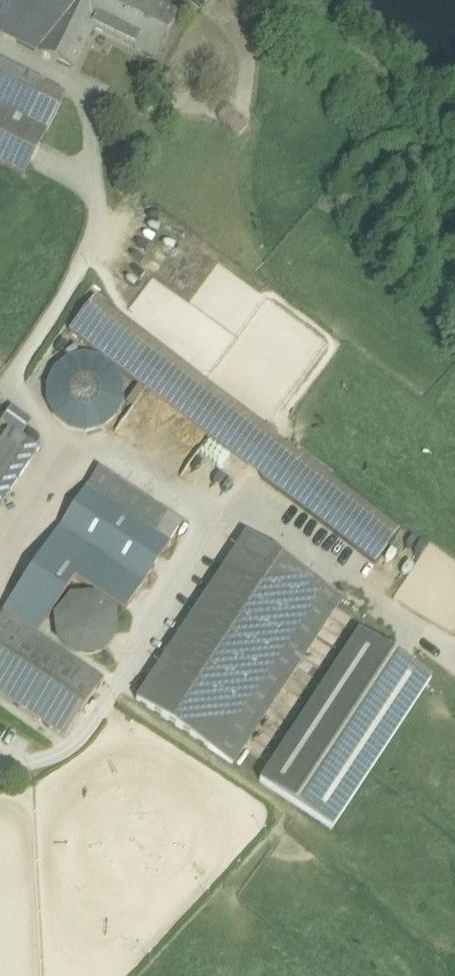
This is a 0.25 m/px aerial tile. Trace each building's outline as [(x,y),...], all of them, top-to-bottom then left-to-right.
[(107,0),(2,0),(0,5),(0,34),(73,69),(93,28),(107,0)] [(143,0),(107,0),(93,28),(153,57),(174,15),(143,0)] [(25,176),(67,97),(0,63),(0,164),(25,176)] [(240,133),(249,123),(232,108),(222,118),(240,133)] [(403,530),(98,301),(72,331),(383,568),(403,530)] [(64,362),(52,374),(48,391),(53,408),(66,420),(83,424),(100,419),(112,406),(116,389),(111,372),(98,360),(81,356),(64,362)] [(44,450),(10,428),(0,443),(0,517),(44,450)] [(99,468),(0,625),(0,698),(60,736),(99,674),(41,637),(77,580),(130,613),(187,523),(99,468)] [(346,598),(246,534),(138,702),(237,766),(346,598)] [(97,594),(71,596),(57,617),(58,643),(82,659),(109,655),(122,634),(121,609),(97,594)] [(439,684),(362,632),(261,783),(339,834),(439,684)]
